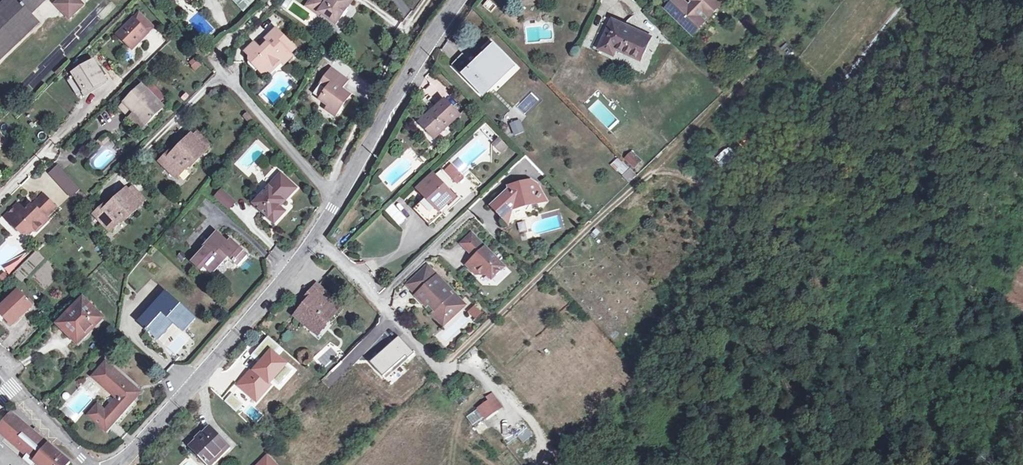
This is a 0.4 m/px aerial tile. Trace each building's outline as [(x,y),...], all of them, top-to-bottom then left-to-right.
[(39,23),(30,14),(45,0),(6,0),(0,6),(0,60),(39,23)] [(78,0),(60,0),(56,4),(69,18),(83,5),(78,0)] [(255,1),(254,0),(234,0),(233,1),(244,12),(255,1)] [(305,5),(317,14),(319,12),(334,24),(351,0),(309,0),(305,5)] [(496,4),(490,0),(485,0),(481,6),(491,13),(496,4)] [(689,5),(684,0),(675,0),(667,8),(678,18),(681,15),(680,14),(689,5)] [(693,1),(689,5),(680,14),(681,15),(685,18),(681,22),(689,29),(692,26),(696,26),(698,24),(698,20),(702,17),(700,15),(704,11),(706,13),(709,9),(712,10),(715,7),(715,4),(711,0),(694,0),(693,1)] [(709,16),(718,7),(715,4),(715,7),(712,10),(709,9),(706,13),(704,11),(700,15),(702,17),(698,20),(698,24),(696,26),(692,26),(689,29),(693,34),(701,26),(705,20),(709,16)] [(138,13),(133,18),(148,33),(153,27),(138,13)] [(133,18),(117,34),(132,49),(148,33),(133,18)] [(613,20),(601,48),(614,53),(616,47),(640,58),(650,37),(613,20)] [(274,28),(262,40),(265,43),(259,49),(256,46),(253,43),(244,51),(254,60),(251,63),(261,72),(269,64),(272,67),(278,60),(280,61),(282,64),(291,55),(288,52),(294,47),(274,28)] [(265,43),(262,40),(256,46),(259,49),(265,43)] [(472,63),(461,75),(481,95),(492,84),(489,81),(510,60),(491,41),(482,50),(484,51),(472,63)] [(452,65),(461,75),(472,63),(462,53),(452,65)] [(265,76),(280,61),(278,60),(272,67),(269,64),(261,72),(265,76)] [(513,63),(510,60),(489,81),(492,84),(513,63)] [(93,62),(75,74),(85,90),(95,84),(97,86),(105,81),(93,62)] [(338,86),(344,77),(331,68),(319,85),(325,90),(319,99),(328,105),(336,111),(348,94),(341,89),(338,86)] [(85,90),(75,74),(67,78),(77,94),(85,90)] [(347,79),(344,77),(338,86),(341,89),(347,79)] [(127,99),(124,102),(135,113),(146,124),(163,107),(141,85),(138,88),(127,99)] [(127,99),(138,88),(135,86),(124,96),(127,99)] [(444,100),(423,120),(437,136),(459,115),(444,100)] [(131,117),(135,113),(124,102),(119,108),(129,118),(131,117)] [(336,111),(328,105),(325,109),(334,115),(336,111)] [(142,128),(146,124),(135,113),(131,117),(142,128)] [(434,138),(437,136),(423,120),(420,123),(434,138)] [(520,124),(511,127),(515,135),(523,132),(520,124)] [(106,134),(97,143),(101,147),(88,160),(101,172),(123,151),(106,134)] [(192,136),(179,148),(174,154),(171,151),(161,161),(177,177),(189,164),(191,166),(206,150),(192,136)] [(494,144),(499,149),(504,144),(499,139),(494,144)] [(177,145),(171,151),(174,154),(179,148),(177,145)] [(640,162),(633,155),(628,160),(635,167),(640,162)] [(70,198),(80,189),(57,164),(47,173),(70,198)] [(447,169),(455,178),(460,172),(453,164),(447,169)] [(631,170),(624,177),(629,183),(636,176),(631,170)] [(254,204),(274,222),(284,212),(278,206),(295,188),(281,175),(254,204)] [(430,227),(444,213),(441,210),(454,197),(433,175),(418,189),(426,198),(414,210),(430,227)] [(540,197),(542,194),(539,184),(532,180),(512,185),(513,190),(507,192),(493,205),(504,216),(512,209),(535,203),(539,197),(540,197)] [(132,184),(127,190),(141,205),(147,200),(132,184)] [(222,188),(213,196),(228,211),(236,202),(222,188)] [(141,205),(127,190),(114,201),(109,206),(106,204),(96,214),(104,223),(110,230),(123,218),(125,220),(141,205)] [(39,223),(45,217),(56,206),(43,194),(27,211),(19,202),(7,215),(25,233),(29,234),(32,231),(36,230),(41,225),(39,223)] [(547,200),(542,194),(540,197),(539,197),(535,203),(547,200)] [(397,226),(405,220),(393,203),(385,209),(397,226)] [(509,222),(512,209),(504,216),(509,222)] [(48,219),(45,217),(39,223),(41,225),(48,219)] [(519,233),(526,231),(524,221),(516,223),(519,233)] [(105,235),(110,230),(104,223),(98,227),(105,235)] [(476,267),(482,273),(487,273),(492,278),(505,265),(472,231),(461,242),(472,254),(475,251),(477,254),(475,256),(467,263),(473,270),(476,267)] [(223,240),(225,239),(217,232),(204,246),(205,247),(192,262),(201,270),(205,266),(212,273),(228,256),(238,265),(246,256),(242,251),(243,251),(231,239),(228,242),(227,244),(223,240)] [(458,306),(459,307),(465,302),(428,262),(409,280),(419,290),(418,291),(422,295),(424,296),(430,302),(434,308),(437,306),(446,316),(458,306)] [(318,286),(307,298),(310,300),(305,306),(296,317),(304,323),(307,320),(320,331),(339,307),(328,297),(329,295),(318,286)] [(12,324),(32,305),(18,291),(0,308),(0,312),(12,324)] [(139,322),(156,337),(171,320),(174,323),(183,331),(195,318),(166,292),(139,322)] [(70,328),(81,339),(102,318),(83,299),(59,324),(67,332),(70,328)] [(475,304),(467,311),(475,320),(483,313),(475,304)] [(443,323),(459,307),(458,306),(446,316),(437,306),(434,308),(432,310),(443,323)] [(449,346),(466,319),(455,312),(438,339),(449,346)] [(171,320),(156,337),(158,340),(174,323),(171,320)] [(307,320),(304,323),(317,334),(320,331),(307,320)] [(78,343),(81,339),(70,328),(67,332),(78,343)] [(130,397),(137,389),(115,370),(106,361),(92,376),(101,385),(116,398),(105,411),(98,404),(88,415),(106,431),(134,400),(130,397)] [(130,397),(134,400),(140,392),(137,389),(130,397)] [(47,397),(42,401),(48,406),(52,402),(47,397)] [(477,407),(484,418),(495,410),(487,400),(477,407)] [(70,462),(36,433),(29,428),(12,413),(0,426),(0,433),(18,448),(28,457),(25,461),(30,464),(32,464),(35,462),(38,464),(68,464),(70,462)] [(191,447),(207,464),(220,451),(222,453),(229,447),(210,428),(191,447)] [(522,443),(532,435),(526,428),(516,437),(522,443)] [(207,464),(208,464),(210,464),(222,453),(220,451),(207,464)]
